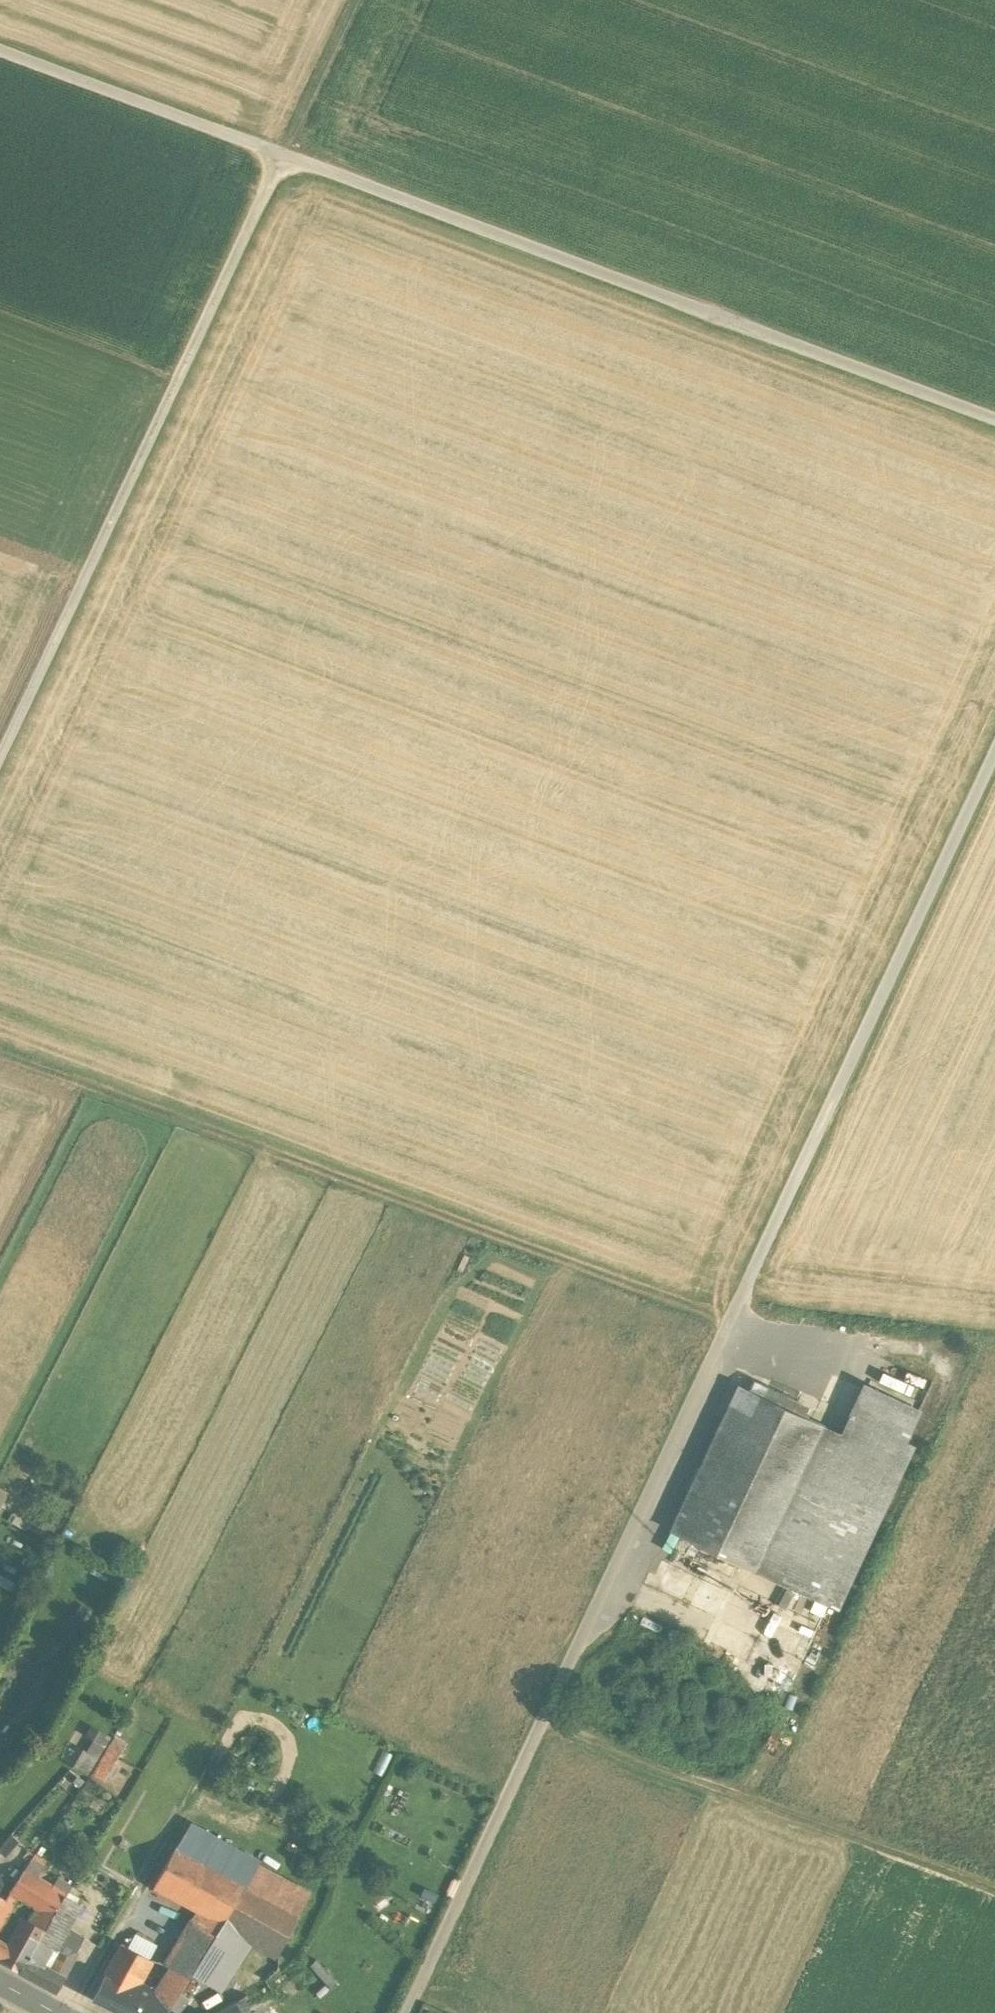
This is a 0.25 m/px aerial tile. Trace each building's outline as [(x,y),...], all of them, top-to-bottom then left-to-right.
[(917,1413),(863,1388),(851,1415),(869,1423),(905,1440),(917,1413)] [(911,1393),(910,1395),(911,1397),(912,1399),(914,1400),(916,1401),(918,1400),(920,1399),(921,1397),(922,1395),(921,1393),(920,1391),(918,1390),(916,1389),(914,1390),(912,1391),(911,1393)] [(782,1405),(751,1390),(746,1401),(742,1409),(734,1427),(765,1441),(782,1405)] [(746,1401),(741,1398),(737,1406),(742,1409),(746,1401)] [(809,1417),(782,1405),(765,1441),(734,1427),(683,1537),(757,1571),(821,1434),(805,1427),(809,1417)] [(869,1423),(851,1415),(842,1432),(833,1453),(852,1461),(869,1423)] [(825,1424),(809,1417),(805,1427),(821,1434),(825,1424)] [(842,1432),(825,1424),(821,1434),(757,1571),(817,1599),(829,1604),(905,1440),(869,1423),(852,1461),(833,1453),(842,1432)] [(829,1604),(817,1599),(812,1611),(823,1616),(829,1604)] [(775,1676),(775,1678),(775,1680),(776,1682),(778,1683),(780,1684),(782,1683),(784,1682),(786,1680),(786,1678),(786,1676),(785,1674),(783,1673),(781,1672),(778,1673),(777,1674),(775,1676)] [(780,1692),(780,1690),(780,1688),(779,1686),(777,1685),(775,1685),(773,1685),(771,1686),(769,1688),(769,1690),(769,1693),(771,1694),(773,1696),(775,1696),(777,1696),(779,1694),(780,1692)] [(115,1738),(91,1775),(103,1782),(126,1744),(115,1738)] [(90,1741),(75,1767),(86,1774),(102,1747),(90,1741)] [(310,1894),(188,1829),(174,1850),(154,1886),(197,1910),(218,1921),(222,1924),(252,1940),(277,1955),(310,1894)] [(45,1866),(33,1858),(24,1870),(38,1879),(45,1866)] [(24,1870),(10,1892),(17,1896),(37,1908),(38,1908),(53,1917),(64,1899),(65,1897),(51,1888),(38,1879),(24,1870)] [(72,1887),(58,1877),(51,1888),(65,1897),(72,1887)] [(17,1896),(10,1892),(7,1897),(14,1901),(17,1896)] [(70,1931),(81,1909),(64,1899),(53,1917),(43,1933),(37,1942),(58,1953),(70,1931)] [(38,1908),(37,1908),(29,1924),(43,1933),(53,1917),(38,1908)] [(218,1921),(197,1910),(191,1920),(215,1935),(222,1924),(218,1921)] [(215,1935),(191,1920),(164,1965),(171,1969),(187,1978),(190,1974),(215,1935)] [(24,1921),(8,1946),(0,1960),(0,1961),(19,1973),(37,1942),(43,1933),(29,1924),(24,1921)] [(252,1940),(222,1924),(215,1935),(190,1974),(218,1991),(219,1991),(252,1940)] [(83,1939),(70,1931),(58,1953),(49,1970),(63,1978),(83,1939)] [(134,1946),(151,1952),(154,1943),(137,1937),(134,1946)] [(37,1942),(19,1973),(55,1993),(63,1978),(40,1966),(49,1949),(37,1942)] [(8,1946),(0,1943),(0,1960),(8,1946)] [(150,1962),(120,1944),(103,1977),(135,1993),(150,1962)] [(146,2006),(143,2012),(164,2012),(178,1993),(188,1979),(187,1978),(171,1969),(146,2006)] [(103,1977),(91,1999),(119,2012),(143,2012),(146,2006),(134,2000),(135,1993),(103,1977)] [(178,1993),(164,2012),(177,2012),(186,1998),(178,1993)] [(217,2012),(238,2012),(232,2004),(217,2012)]
